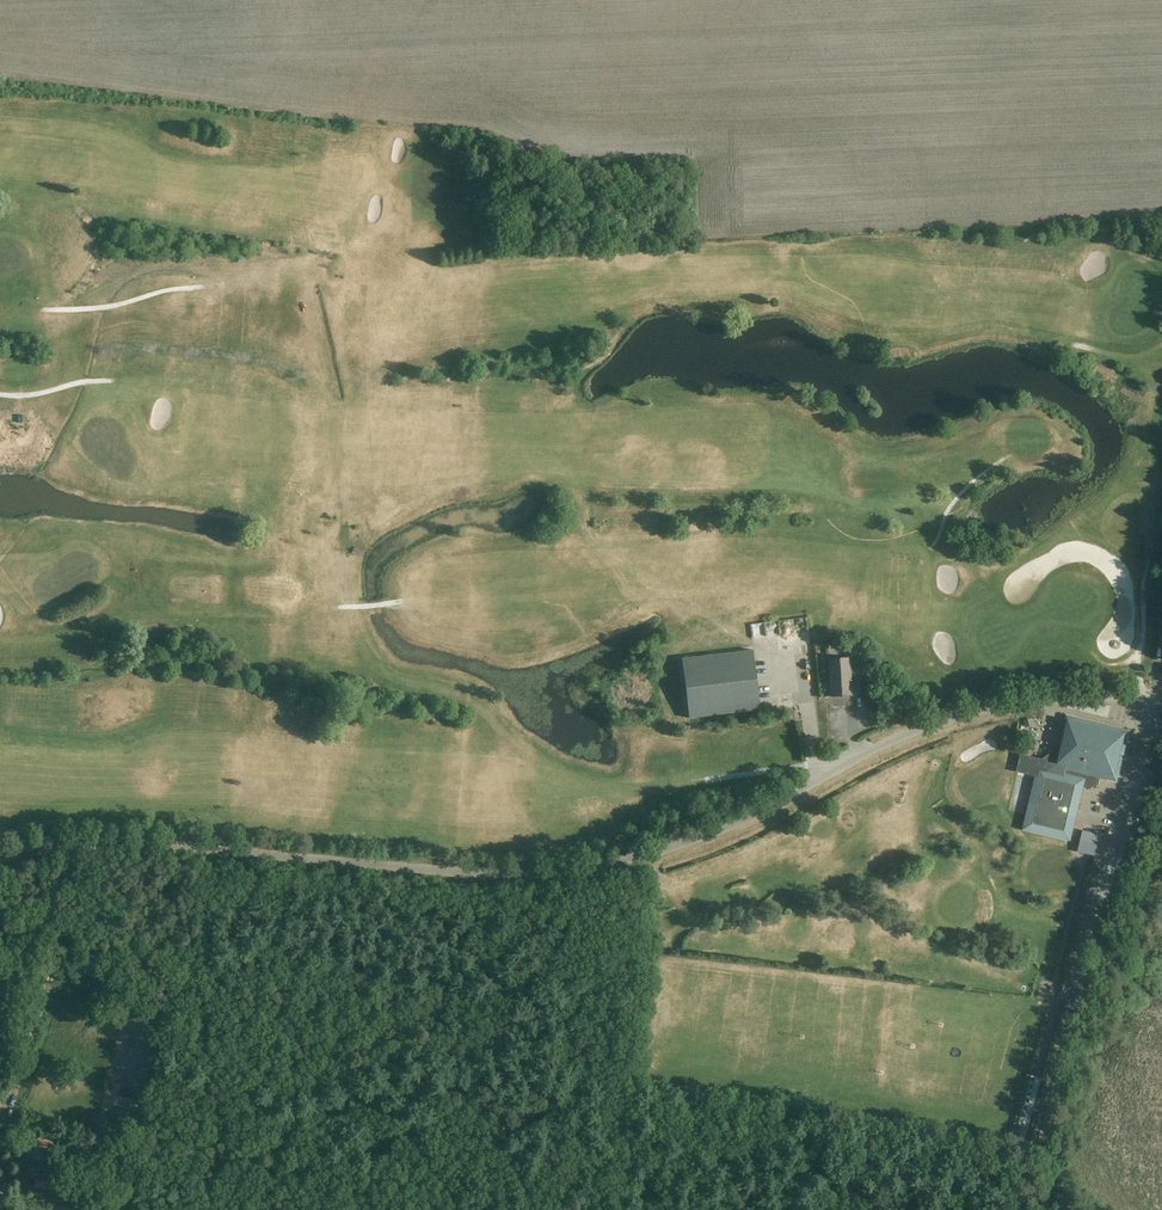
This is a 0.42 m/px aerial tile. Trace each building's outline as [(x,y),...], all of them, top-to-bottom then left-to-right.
[(472,234),(474,247),(487,244),(485,232),(472,234)] [(766,635),(779,634),(777,620),(764,621),(766,635)] [(763,622),(747,623),(748,637),(764,636),(763,622)] [(689,718),(760,710),(753,650),(681,658),(689,718)] [(831,699),(853,697),(850,659),(829,661),(831,699)] [(1042,721),(1045,730),(1053,727),(1050,719),(1042,721)] [(1018,771),(1039,777),(1026,828),(1067,838),(1079,787),(1081,788),(1083,789),(1085,788),(1091,787),(1093,788),(1095,787),(1097,786),(1098,786),(1101,774),(1115,777),(1125,734),(1068,721),(1062,747),(1044,759),(1022,754),(1018,771)] [(1046,754),(1051,747),(1045,743),(1040,749),(1046,754)] [(1023,751),(1032,755),(1035,747),(1027,744),(1023,751)] [(1083,831),(1078,851),(1095,855),(1100,835),(1083,831)] [(37,1137),(32,1158),(50,1163),(55,1141),(37,1137)] [(72,1182),(46,1176),(44,1186),(70,1192),(72,1182)]
